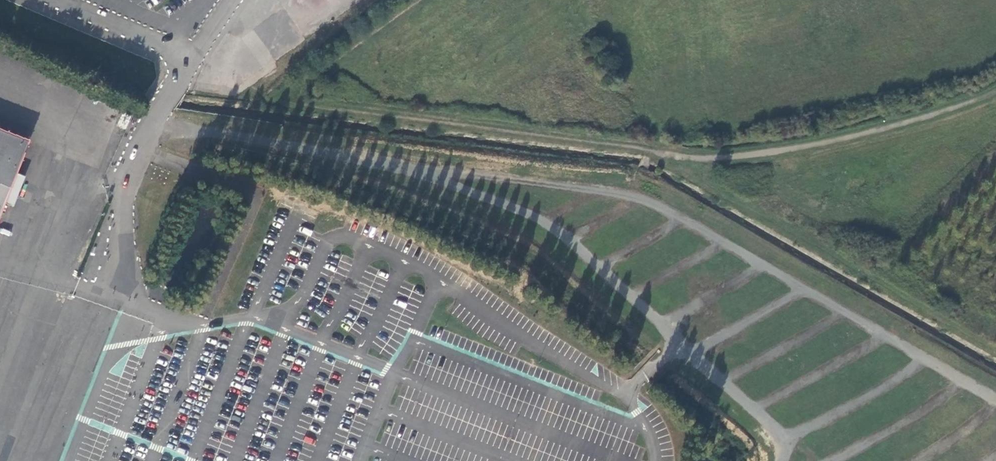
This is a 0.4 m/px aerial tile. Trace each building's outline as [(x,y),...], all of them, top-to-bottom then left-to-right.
[(0,130),(0,216),(5,202),(17,173),(29,141),(0,130)] [(17,173),(5,202),(14,206),(25,177),(17,173)]
